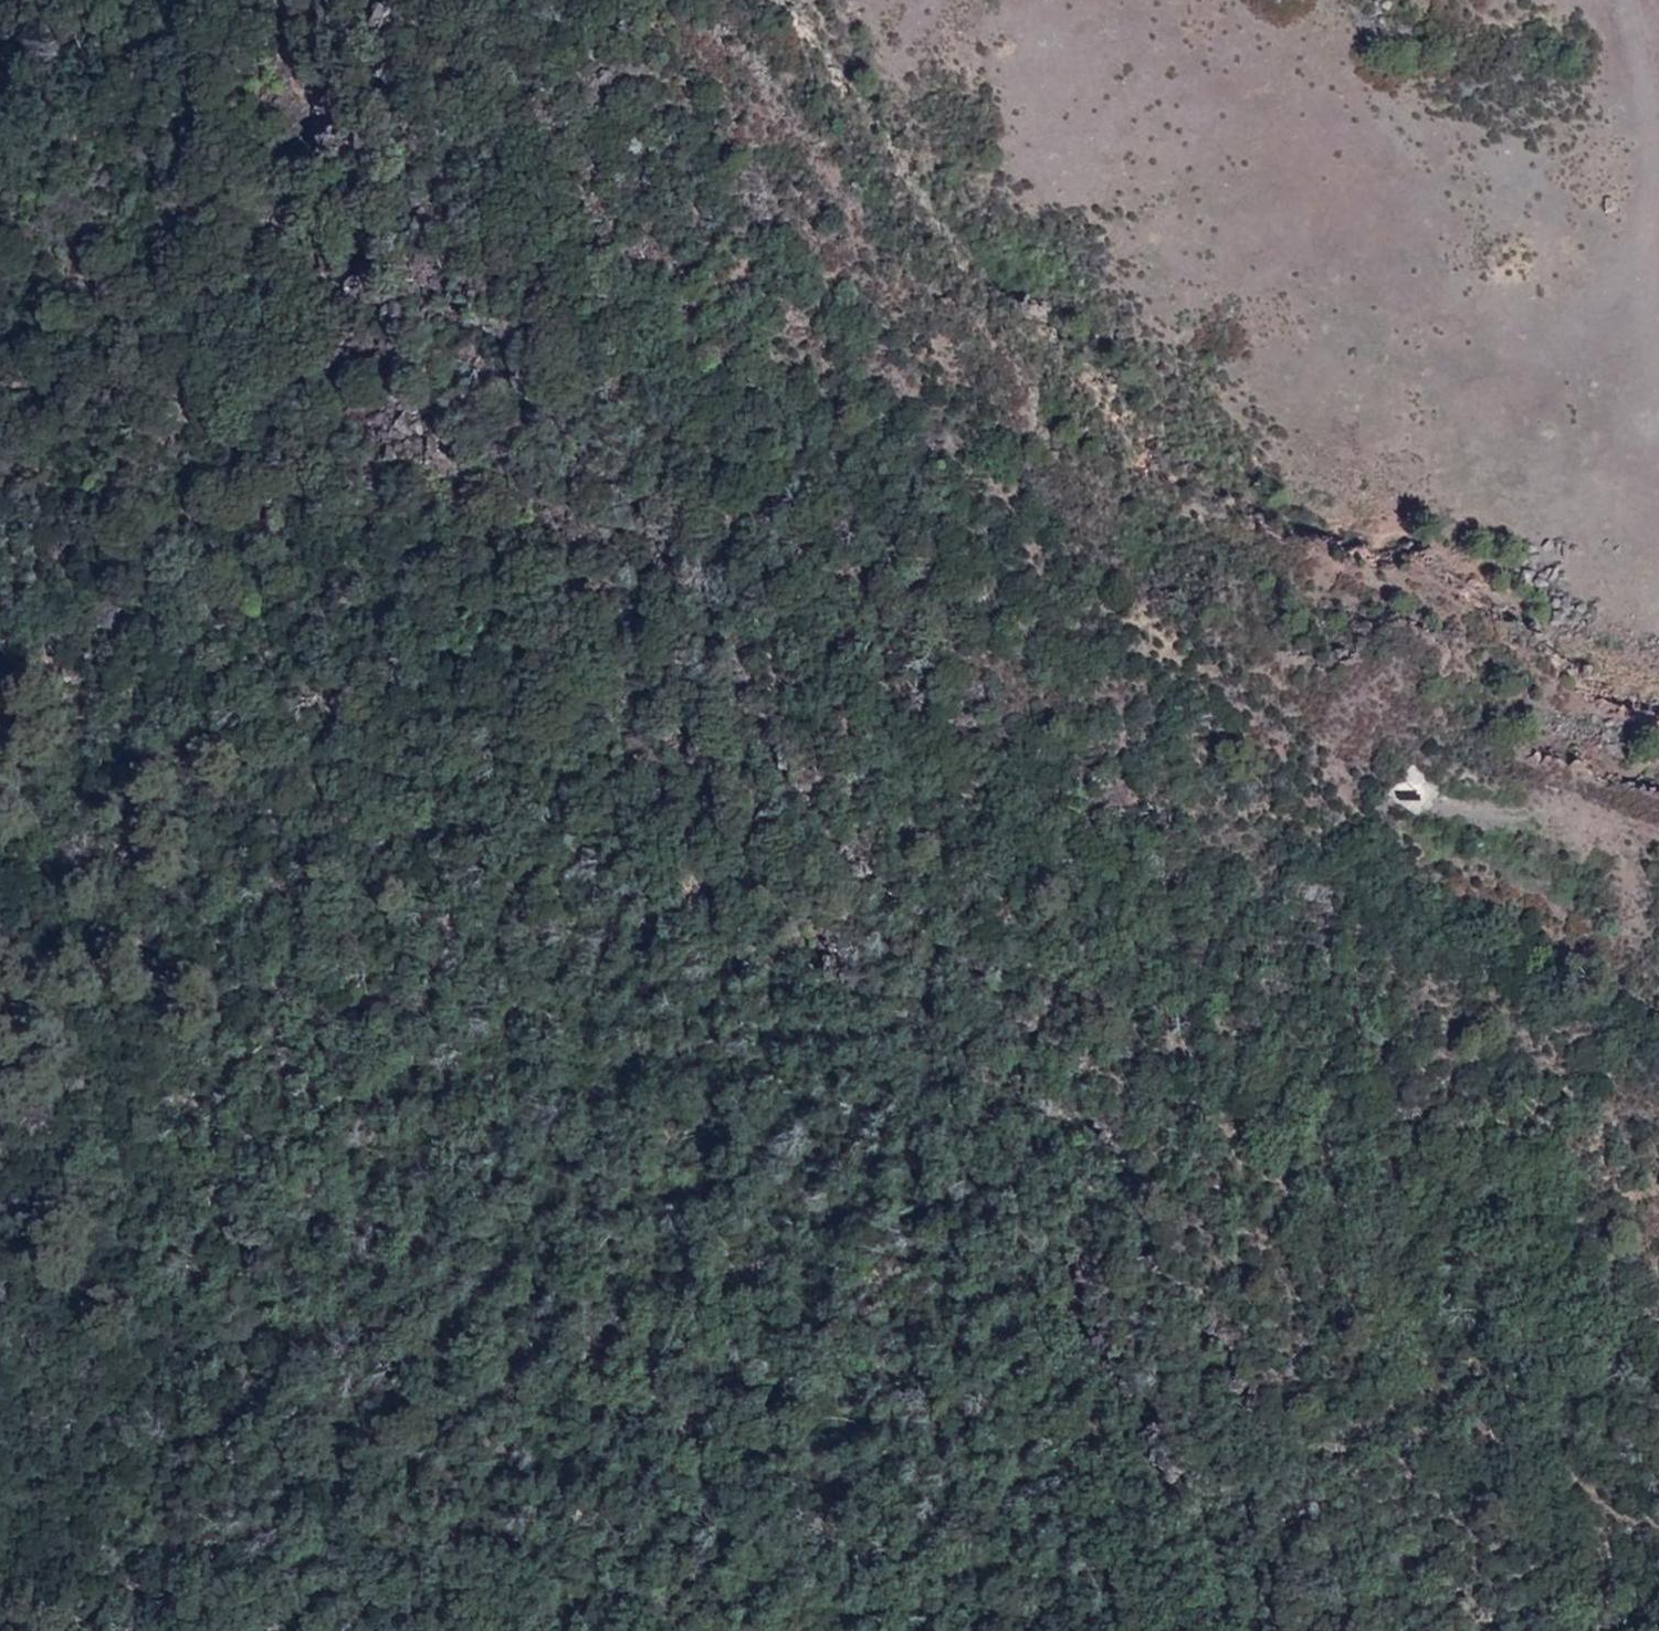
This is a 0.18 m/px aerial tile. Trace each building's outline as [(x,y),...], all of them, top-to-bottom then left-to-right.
[(1422,812),(1435,777),(1406,766),(1393,801),(1422,812)]
